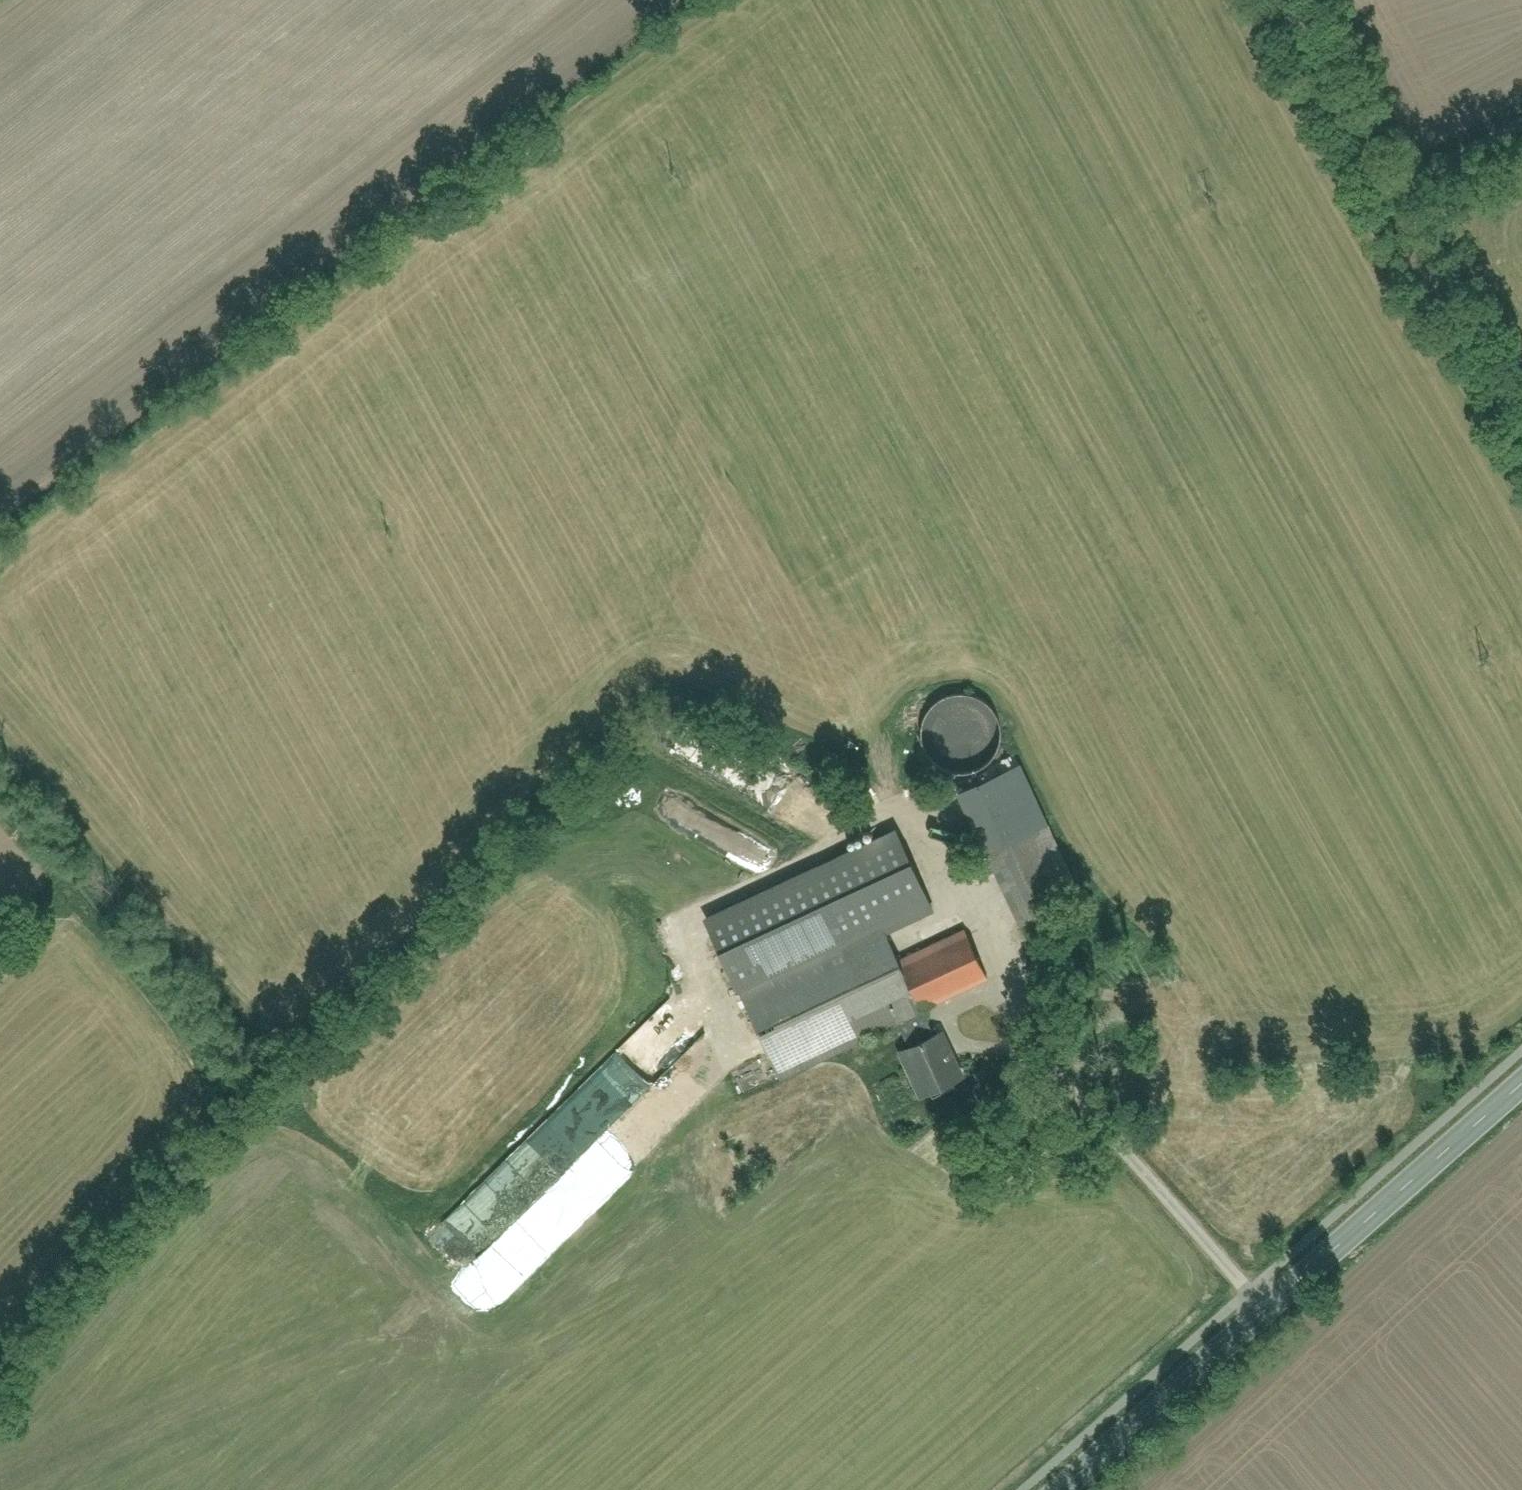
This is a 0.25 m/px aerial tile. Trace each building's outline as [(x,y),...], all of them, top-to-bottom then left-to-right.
[(1051,827),(990,857),(1028,933),(1088,904),(1051,827)] [(901,1029),(911,1051),(902,1055),(923,1103),(970,1082),(949,1035),(940,1039),(930,1015),(992,988),(968,934),(903,963),(891,936),(938,915),(903,837),(710,921),(781,1082),(901,1029)]
